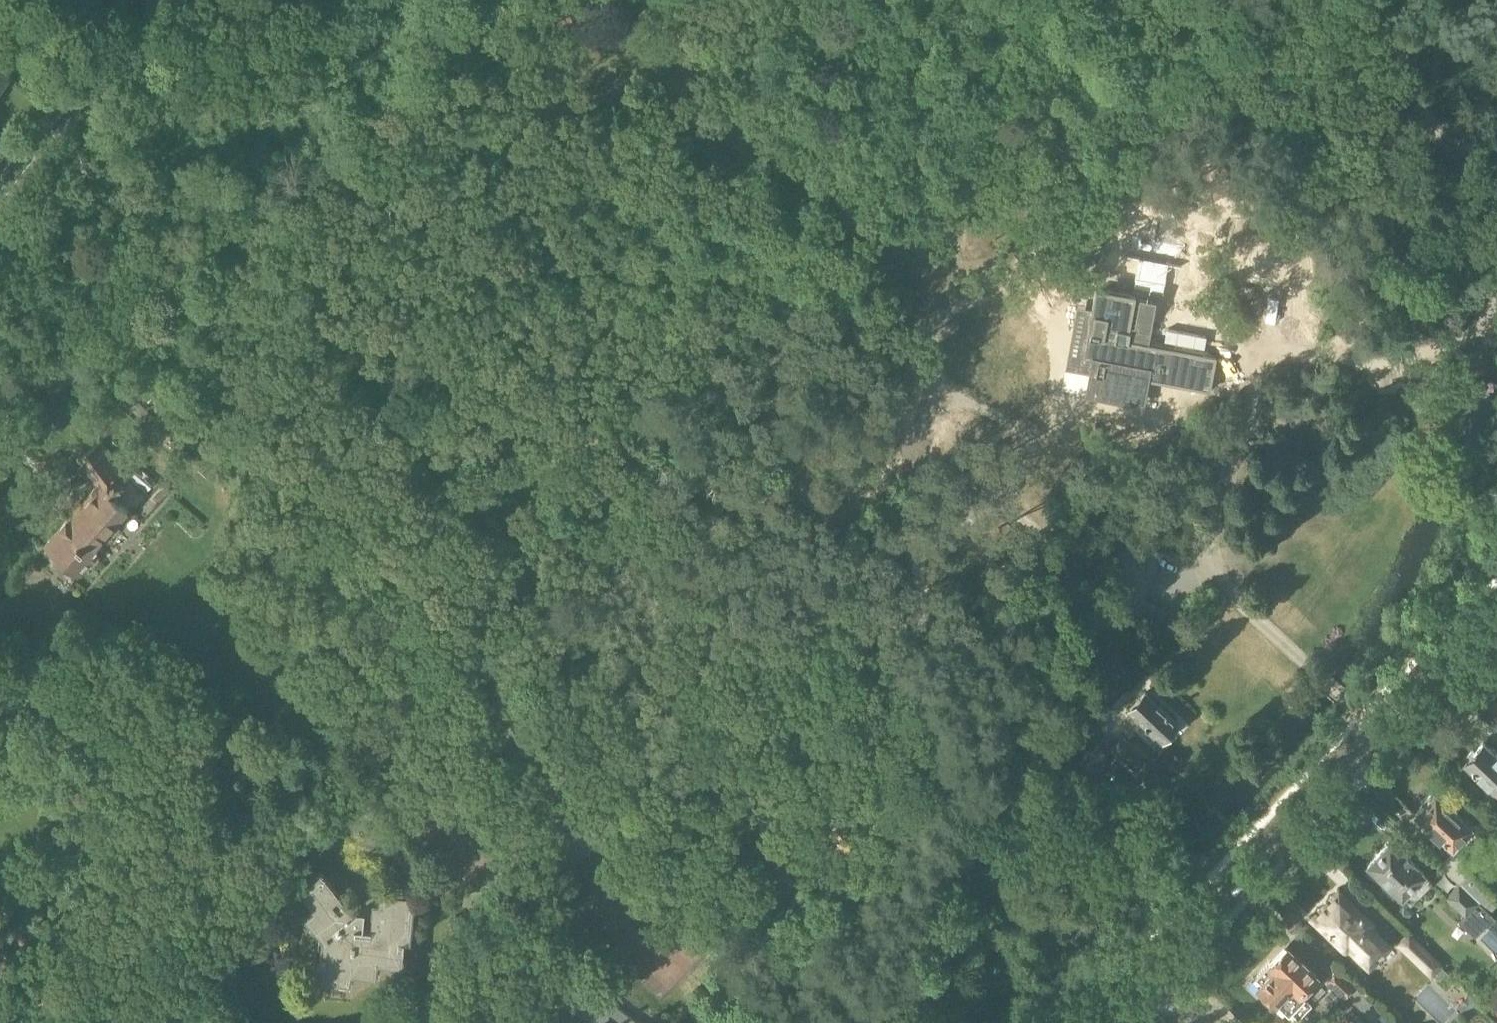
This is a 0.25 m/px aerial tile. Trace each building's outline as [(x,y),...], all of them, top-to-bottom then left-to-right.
[(9,75),(0,68),(0,88),(9,75)] [(1128,338),(1134,304),(1094,297),(1082,359),(1101,362),(1096,387),(1137,395),(1140,374),(1210,387),(1216,355),(1150,342),(1151,336),(1136,333),(1135,340),(1128,338)] [(117,405),(138,422),(149,411),(129,391),(117,405)] [(136,464),(127,474),(124,471),(118,466),(108,452),(101,440),(78,455),(99,485),(83,502),(79,498),(71,508),(76,511),(45,545),(77,574),(94,555),(90,552),(128,509),(113,496),(129,479),(145,493),(155,480),(136,464)] [(1178,722),(1148,694),(1167,673),(1158,664),(1138,685),(1145,691),(1129,709),(1161,740),(1178,722)] [(1154,766),(1130,744),(1131,743),(1124,736),(1113,748),(1120,755),(1125,750),(1148,773),(1154,766)] [(1464,760),(1496,791),(1496,754),(1492,749),(1490,750),(1481,742),(1475,748),(1473,746),(1463,757),(1465,759),(1464,760)] [(1424,822),(1455,851),(1463,842),(1468,847),(1473,847),(1476,847),(1478,846),(1480,843),(1481,838),(1479,833),(1435,792),(1434,793),(1432,791),(1421,802),(1423,804),(1416,812),(1426,821),(1424,822)] [(1390,840),(1367,864),(1379,875),(1378,876),(1389,886),(1389,885),(1409,904),(1432,880),(1412,861),(1413,861),(1402,851),(1390,840)] [(304,911),(317,927),(323,935),(319,978),(350,981),(351,973),(376,975),(377,962),(402,965),(404,943),(398,943),(399,935),(410,936),(414,892),(380,888),(379,901),(374,901),(371,924),(363,923),(365,906),(357,905),(353,908),(322,870),(301,887),(314,903),(304,911)] [(1492,911),(1496,907),(1496,897),(1495,894),(1470,870),(1460,881),(1492,911)] [(1483,922),(1491,914),(1458,884),(1446,897),(1465,915),(1458,922),(1475,938),(1487,925),(1483,922)] [(1348,944),(1369,964),(1388,944),(1367,924),(1370,922),(1338,892),(1314,917),(1345,946),(1348,944)] [(1430,972),(1438,964),(1409,936),(1401,944),(1430,972)] [(1315,972),(1287,946),(1271,964),(1270,962),(1257,977),(1261,981),(1260,983),(1289,1010),(1290,1008),(1299,1016),(1328,985),(1314,973),(1315,972)] [(1356,982),(1338,966),(1326,979),(1332,985),(1324,994),(1335,1004),(1356,982)] [(580,979),(564,1002),(593,1022),(640,1022),(580,979)] [(1477,998),(1484,990),(1480,986),(1473,986),(1469,991),(1477,998)] [(1364,1010),(1372,1001),(1358,987),(1349,996),(1364,1010)] [(1481,1003),(1477,999),(1472,995),(1460,1009),(1468,1017),(1481,1003)] [(1356,1014),(1347,1022),(1365,1022),(1356,1014)]
